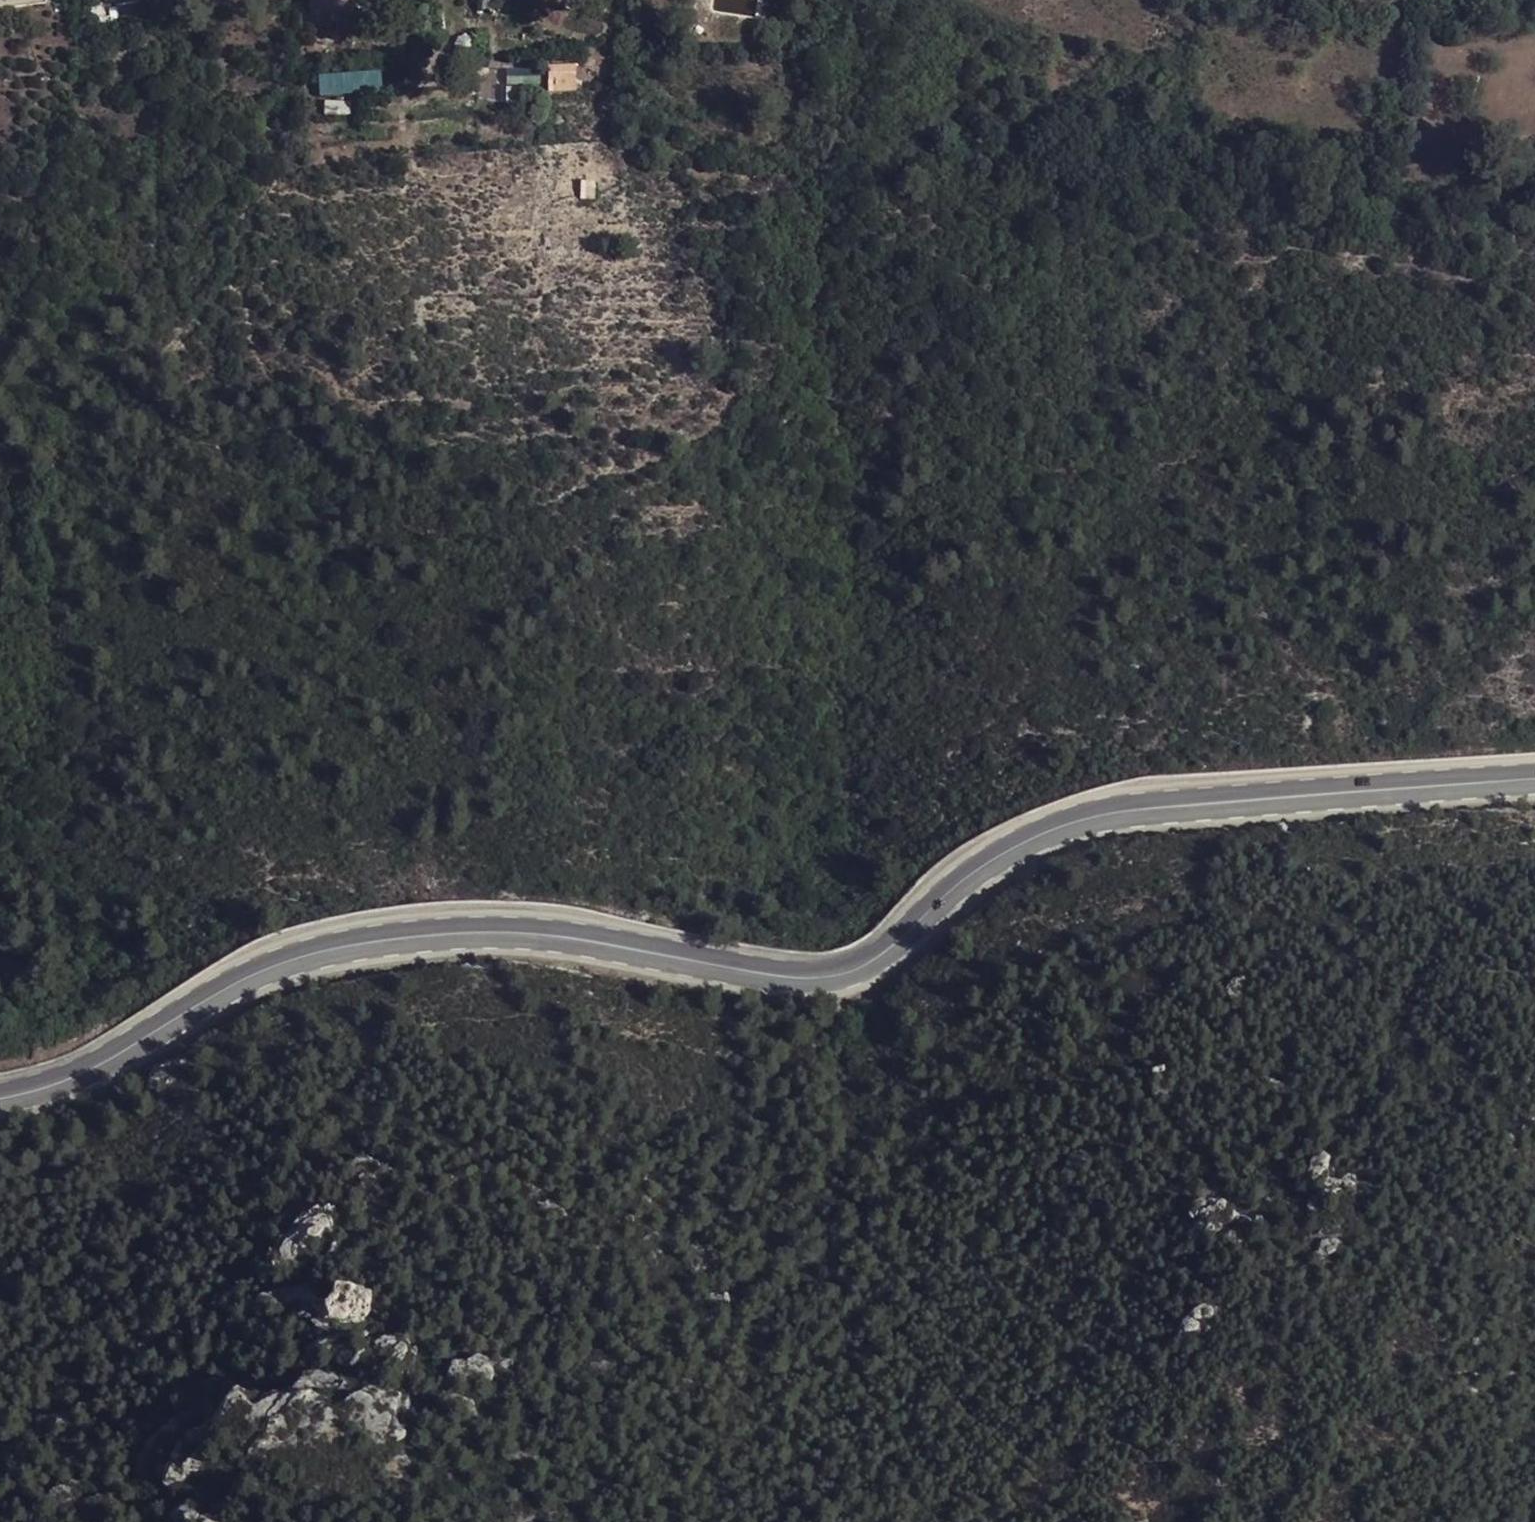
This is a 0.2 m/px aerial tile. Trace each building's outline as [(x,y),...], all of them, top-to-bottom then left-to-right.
[(547,62),(547,90),(577,90),(577,62),(547,62)] [(381,88),(380,70),(318,73),(319,91),(381,88)]
